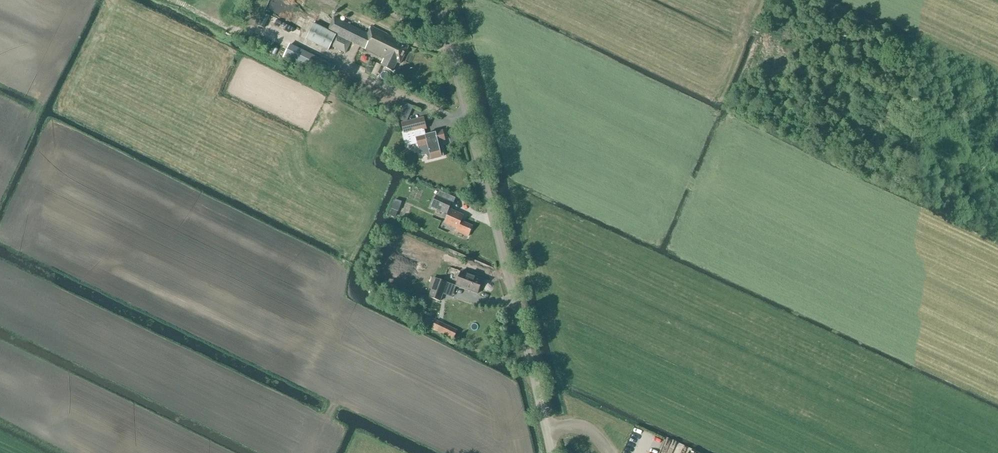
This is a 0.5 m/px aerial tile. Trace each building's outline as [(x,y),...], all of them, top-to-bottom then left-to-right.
[(399,14),(394,25),(405,30),(410,19),(399,14)] [(334,17),(328,30),(320,26),(314,38),(345,53),(351,42),(384,58),(381,66),(393,71),(397,62),(400,64),(409,46),(399,42),(400,40),(371,27),(368,34),(334,17)] [(332,82),(337,71),(289,49),(284,60),(332,82)] [(396,117),(402,120),(406,112),(400,110),(396,117)] [(426,135),(425,130),(427,129),(424,117),(401,123),(404,132),(402,133),(404,143),(408,146),(418,143),(422,157),(428,156),(429,160),(431,159),(431,160),(442,157),(444,156),(440,141),(445,140),(443,130),(426,135)] [(456,198),(440,191),(438,197),(436,196),(431,207),(448,215),(445,223),(457,228),(456,231),(468,237),(472,226),(461,221),(463,216),(451,210),(450,210),(449,210),(452,203),(453,203),(456,198)] [(398,211),(402,202),(395,199),(389,214),(396,217),(398,211)] [(475,276),(461,271),(457,270),(455,276),(459,277),(456,286),(477,294),(483,279),(482,279),(478,275),(475,276)] [(440,301),(447,282),(436,278),(429,297),(440,301)] [(385,290),(381,281),(370,287),(374,295),(385,290)] [(453,339),(457,330),(436,320),(432,329),(453,339)]
